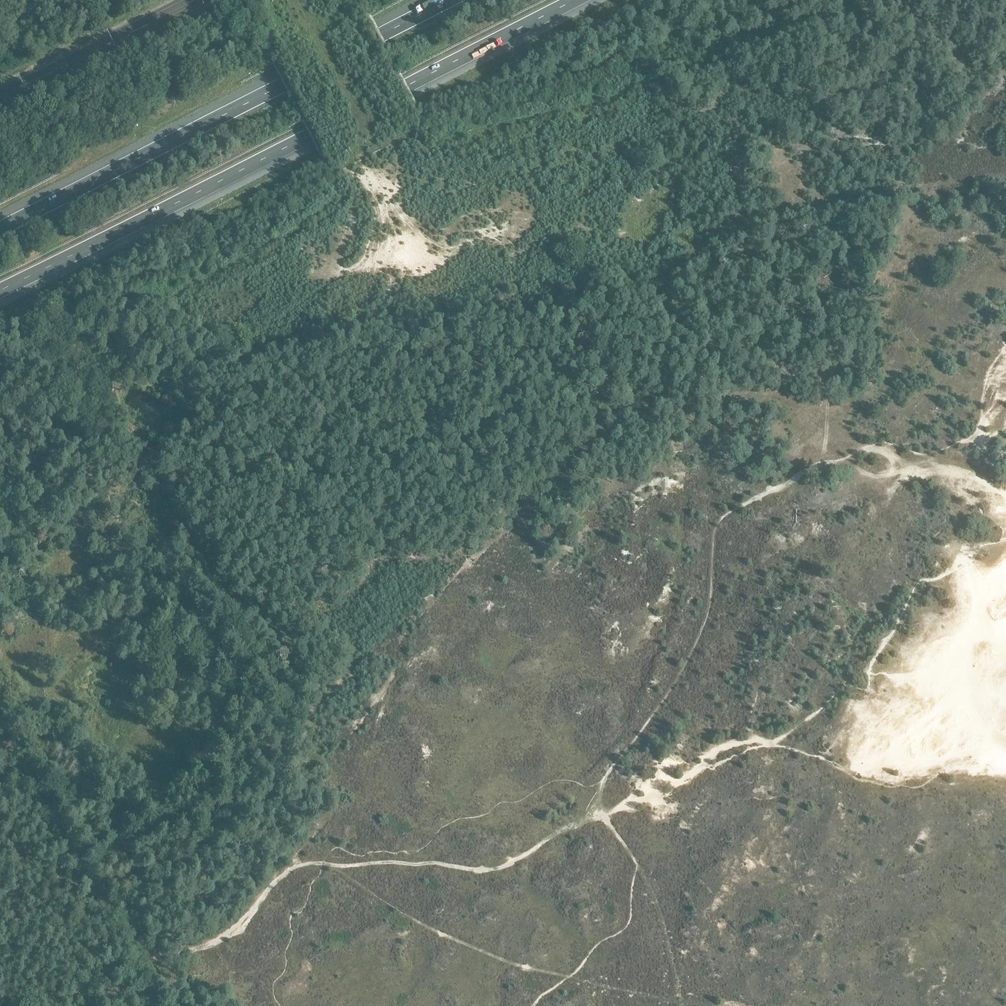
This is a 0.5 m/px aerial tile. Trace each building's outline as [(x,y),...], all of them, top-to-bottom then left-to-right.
[(392,52),(409,43),(408,41),(393,49),(384,32),(374,18),(372,14),(388,6),(387,4),(381,7),(369,13),(392,52)] [(427,107),(441,99),(440,97),(426,105),(422,98),(414,85),(405,70),(420,62),(419,60),(402,69),(425,108),(427,107)] [(272,114),(291,103),(271,63),(266,66),(257,70),(254,72),(255,74),(270,66),(272,71),(280,87),(284,96),(288,103),(271,112),(272,114)] [(284,131),(285,133),(299,125),(301,128),(309,140),(314,150),(320,160),(309,166),(309,168),(322,161),(323,160),(300,122),(284,131)] [(326,693),(332,703),(345,695),(339,685),(326,693)] [(688,827),(677,832),(681,840),(691,835),(688,827)] [(918,864),(930,854),(923,845),(911,855),(918,864)] [(800,894),(804,902),(818,896),(814,887),(800,894)]
